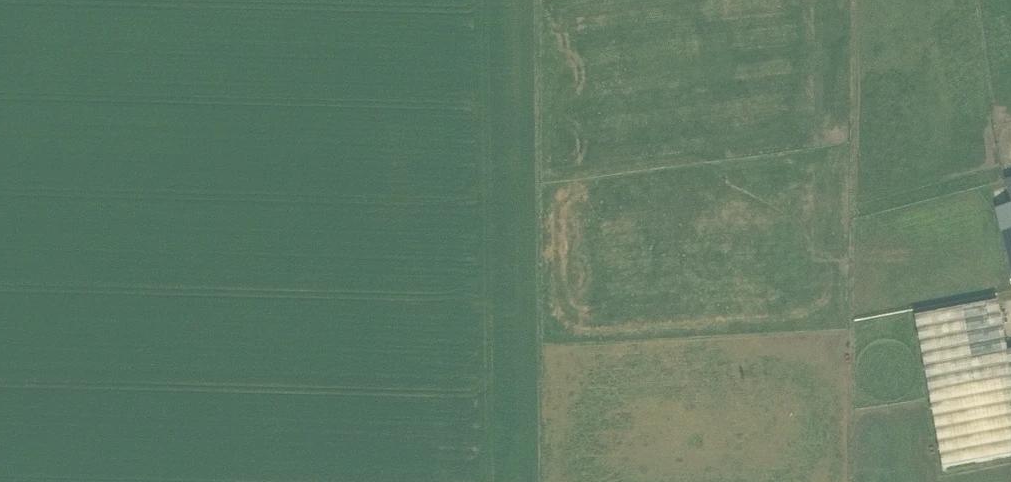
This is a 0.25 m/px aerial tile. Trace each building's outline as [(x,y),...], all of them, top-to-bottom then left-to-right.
[(996,210),(1010,269),(1010,206),(996,210)] [(1007,353),(998,303),(915,318),(943,471),(1010,458),(1010,353),(1007,353)]
